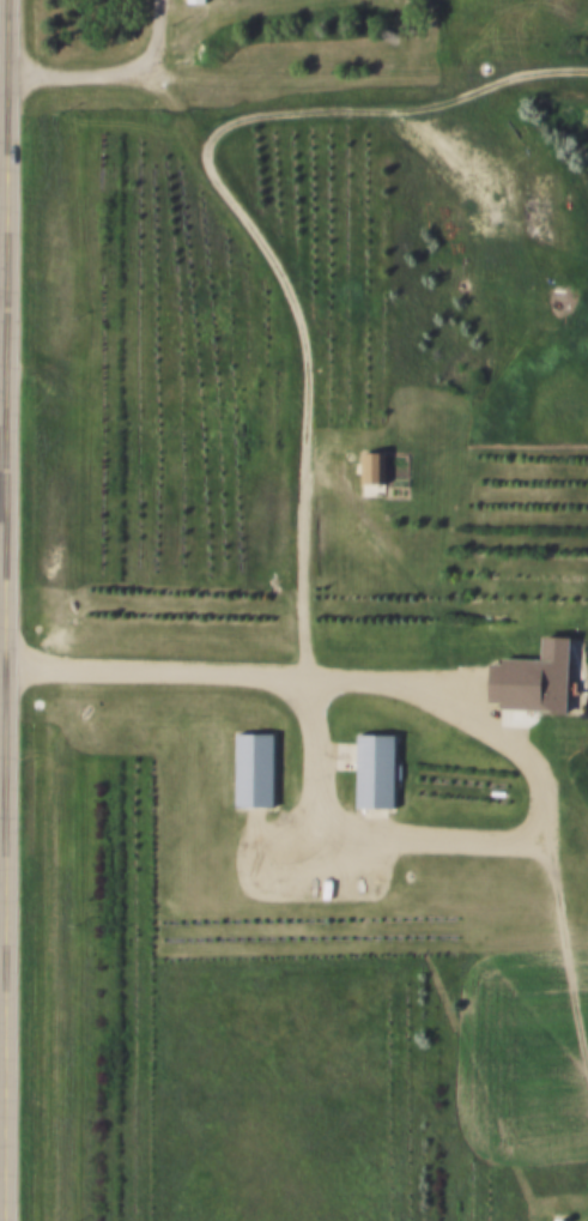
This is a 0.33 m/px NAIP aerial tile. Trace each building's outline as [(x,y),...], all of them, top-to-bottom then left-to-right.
[(392,448),(390,479),(368,479),(369,447),(392,448)] [(505,677),(545,678),(546,631),(572,633),(570,708),(504,706),(505,677)] [(242,730),(279,730),(279,802),(242,802),(242,730)] [(363,730),(401,731),(400,803),(362,803),(363,730)]
